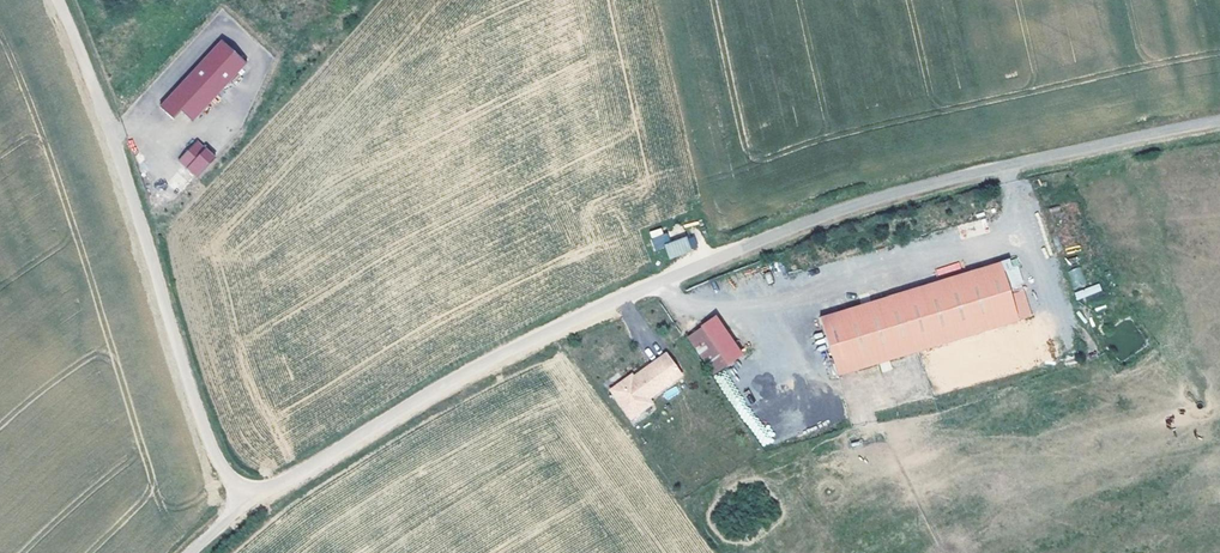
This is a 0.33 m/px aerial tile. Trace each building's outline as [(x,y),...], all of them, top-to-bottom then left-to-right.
[(246,64),(221,41),(160,107),(173,120),(181,111),(192,122),(246,64)] [(197,141),(183,156),(186,158),(181,164),(196,178),(215,158),(197,141)] [(649,231),(653,248),(668,244),(664,227),(649,231)] [(692,238),(686,240),(689,251),(696,249),(692,238)] [(686,240),(666,247),(670,258),(689,251),(686,240)] [(1018,321),(1000,263),(820,318),(838,376),(1018,321)] [(1067,271),(1074,289),(1086,285),(1080,267),(1067,271)] [(1076,299),(1102,292),(1100,284),(1074,292),(1076,299)] [(715,318),(688,337),(713,374),(741,355),(715,318)] [(651,399),(684,376),(666,350),(608,391),(630,421),(655,404),(651,399)]
